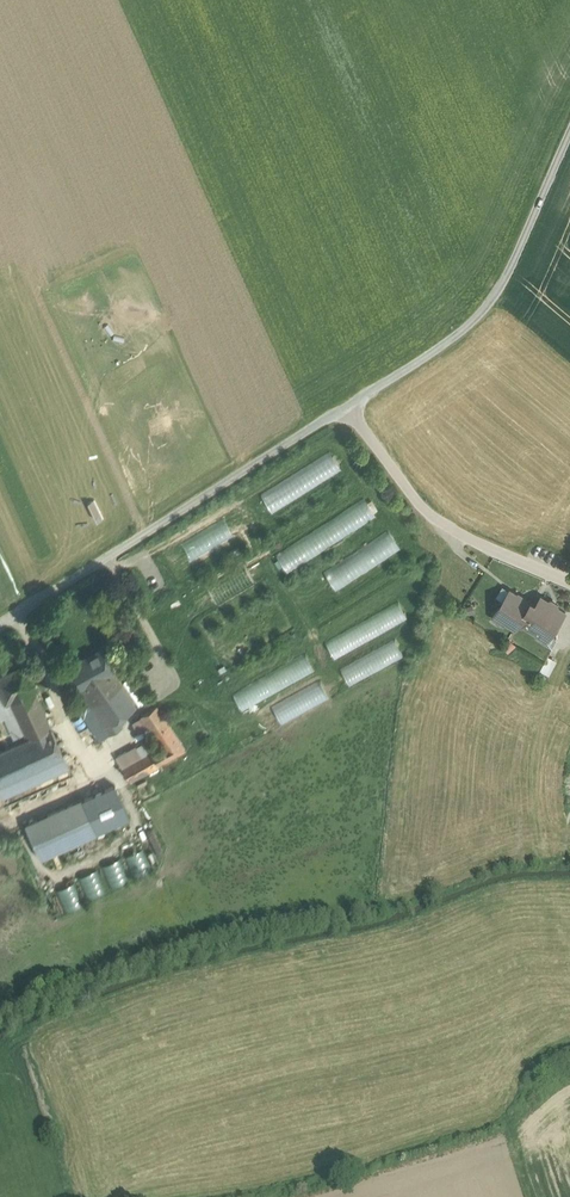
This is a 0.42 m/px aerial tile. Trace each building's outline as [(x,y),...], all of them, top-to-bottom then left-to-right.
[(332,453),(260,490),(270,509),(342,472),(332,453)] [(291,514),(316,499),(313,493),(287,508),(291,514)] [(284,568),(377,519),(367,500),(274,549),(284,568)] [(390,529),(323,568),(334,587),(401,549),(390,529)] [(531,601),(511,587),(495,611),(516,625),(521,619),(520,618),(531,601)] [(566,610),(542,594),(536,603),(531,601),(520,618),(521,619),(542,632),(545,627),(552,631),(566,610)] [(332,656),(408,622),(399,603),(324,637),(332,656)] [(504,640),(508,647),(517,643),(513,635),(504,640)] [(348,684),(403,656),(394,639),(339,667),(348,684)] [(102,649),(65,669),(77,688),(81,686),(112,668),(113,668),(102,649)] [(240,708),(315,673),(307,655),(232,690),(240,708)] [(0,751),(0,797),(1,798),(69,767),(34,692),(36,691),(25,666),(0,677),(0,693),(6,705),(11,703),(27,738),(0,751)] [(112,668),(81,686),(83,689),(80,691),(89,705),(108,733),(108,734),(122,725),(118,718),(136,707),(115,675),(116,675),(112,668)] [(268,730),(329,699),(320,680),(259,712),(268,730)] [(89,705),(69,718),(86,748),(104,736),(108,733),(89,705)] [(185,749),(156,705),(141,715),(162,746),(122,768),(130,782),(159,766),(158,764),(185,749)] [(73,776),(54,784),(57,791),(76,783),(73,776)] [(5,806),(8,813),(38,801),(35,794),(5,806)] [(82,799),(25,825),(40,858),(97,832),(85,805),(82,799)] [(144,850),(126,854),(131,876),(149,872),(144,850)] [(110,888),(127,883),(120,859),(103,864),(110,888)] [(79,877),(90,898),(105,890),(94,869),(79,877)] [(55,890),(64,912),(82,905),(73,882),(55,890)]
